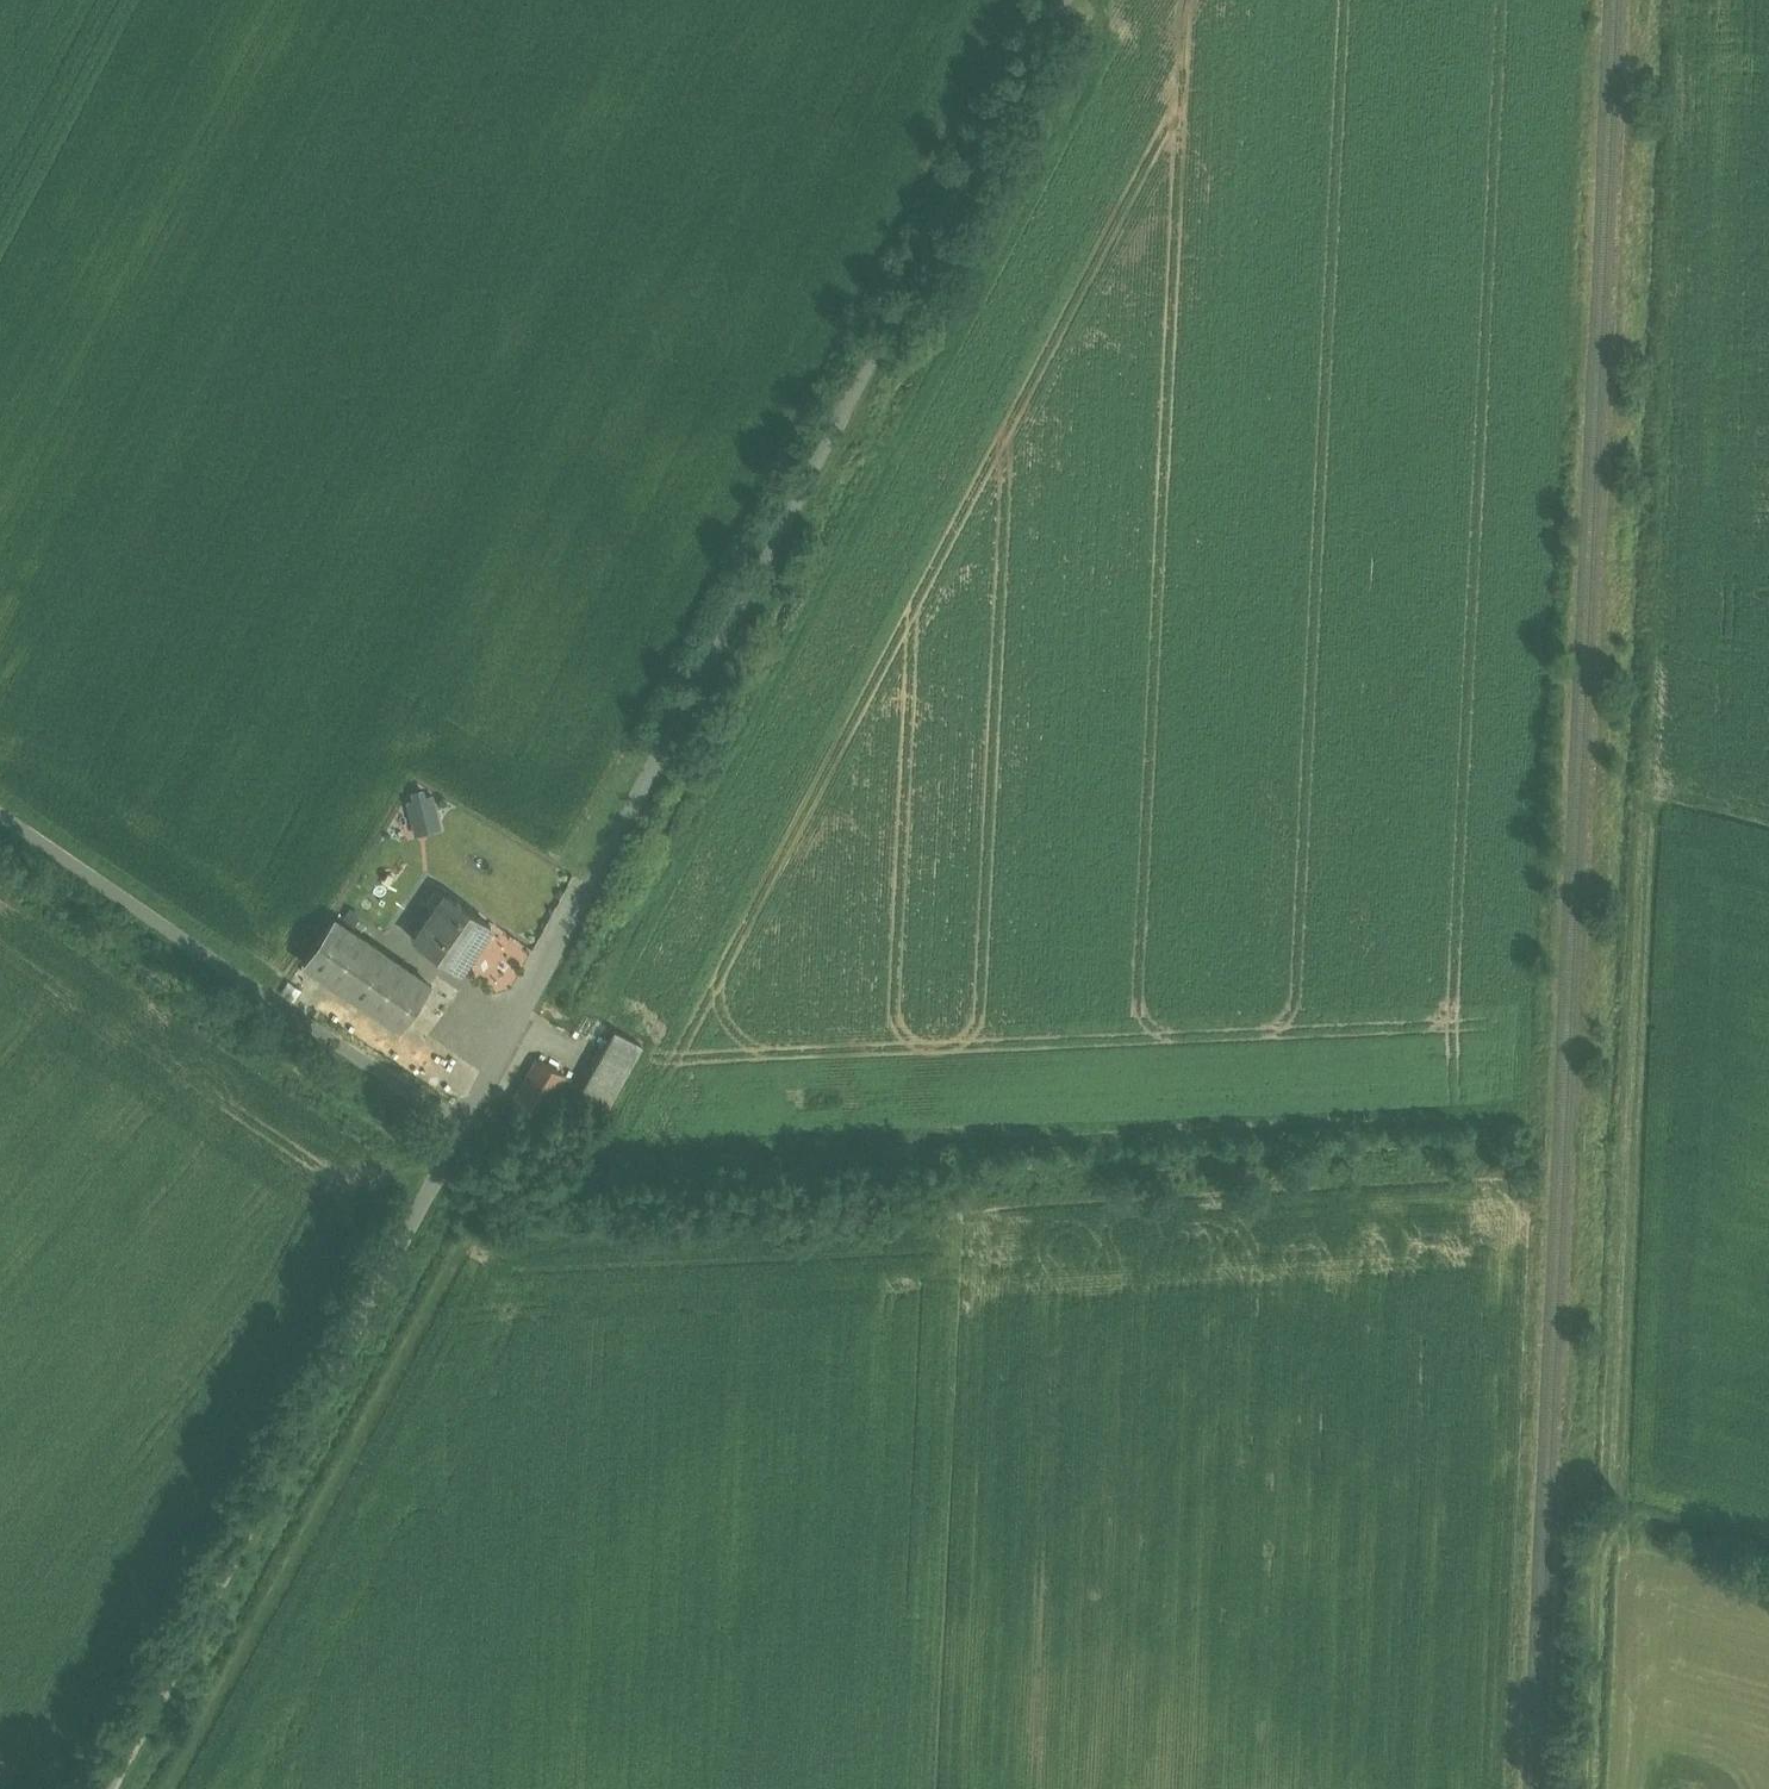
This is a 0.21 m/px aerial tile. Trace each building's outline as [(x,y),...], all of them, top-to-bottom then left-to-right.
[(414,800),(408,802),(415,834),(442,828),(435,795),(427,797),(425,790),(412,793),(414,800)] [(445,894),(411,942),(460,977),(494,929),(445,894)] [(336,920),(304,966),(399,1032),(431,986),(336,920)] [(477,974),(509,990),(529,948),(497,932),(477,974)] [(610,1027),(574,1093),(612,1113),(647,1046),(610,1027)] [(567,1076),(535,1059),(511,1104),(542,1121),(567,1076)]
